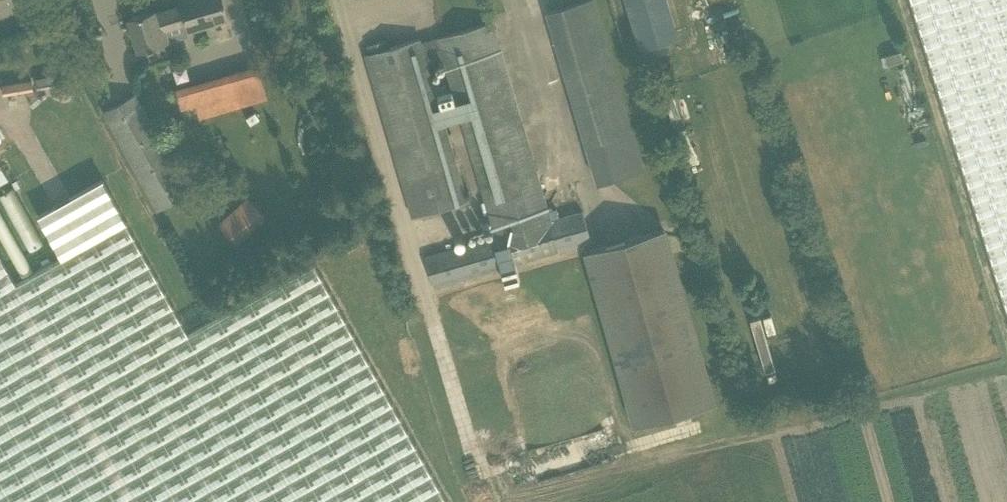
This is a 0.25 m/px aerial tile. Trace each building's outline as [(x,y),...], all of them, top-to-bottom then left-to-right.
[(229,20),(223,0),(181,0),(178,1),(180,5),(156,13),(155,10),(128,18),(138,50),(169,41),(166,29),(184,24),(187,33),(229,20)] [(584,145),(633,130),(595,0),(580,0),(545,10),(584,145)] [(640,45),(678,34),(667,0),(626,0),(640,45)] [(1006,314),(1006,0),(912,0),(1006,314)] [(257,6),(252,7),(249,12),(251,17),(256,20),(261,18),(264,14),(262,8),(257,6)] [(366,46),(367,52),(364,53),(411,217),(468,199),(428,63),(443,58),(495,235),(424,255),(434,287),(591,241),(582,210),(551,219),(493,20),(422,41),(421,37),(386,47),(384,41),(366,46)] [(184,110),(193,107),(196,118),(268,98),(257,62),(177,85),(184,110)] [(53,75),(36,78),(38,89),(55,85),(53,75)] [(2,84),(3,95),(33,90),(32,79),(2,84)] [(59,96),(69,95),(68,85),(58,86),(59,96)] [(680,116),(673,93),(664,96),(671,119),(680,116)] [(157,210),(189,193),(134,94),(103,111),(157,210)] [(9,178),(0,162),(0,183),(9,178)] [(314,262),(188,332),(127,222),(126,222),(103,179),(37,216),(61,258),(13,284),(134,501),(446,501),(314,262)] [(0,192),(0,196),(11,211),(20,205),(8,187),(0,192)] [(247,196),(217,223),(237,244),(267,218),(247,196)] [(40,243),(29,211),(15,216),(27,248),(40,243)] [(585,252),(617,368),(633,426),(717,403),(668,229),(585,252)] [(13,284),(0,260),(0,501),(134,501),(13,284)] [(829,339),(831,349),(841,346),(839,337),(829,339)]
